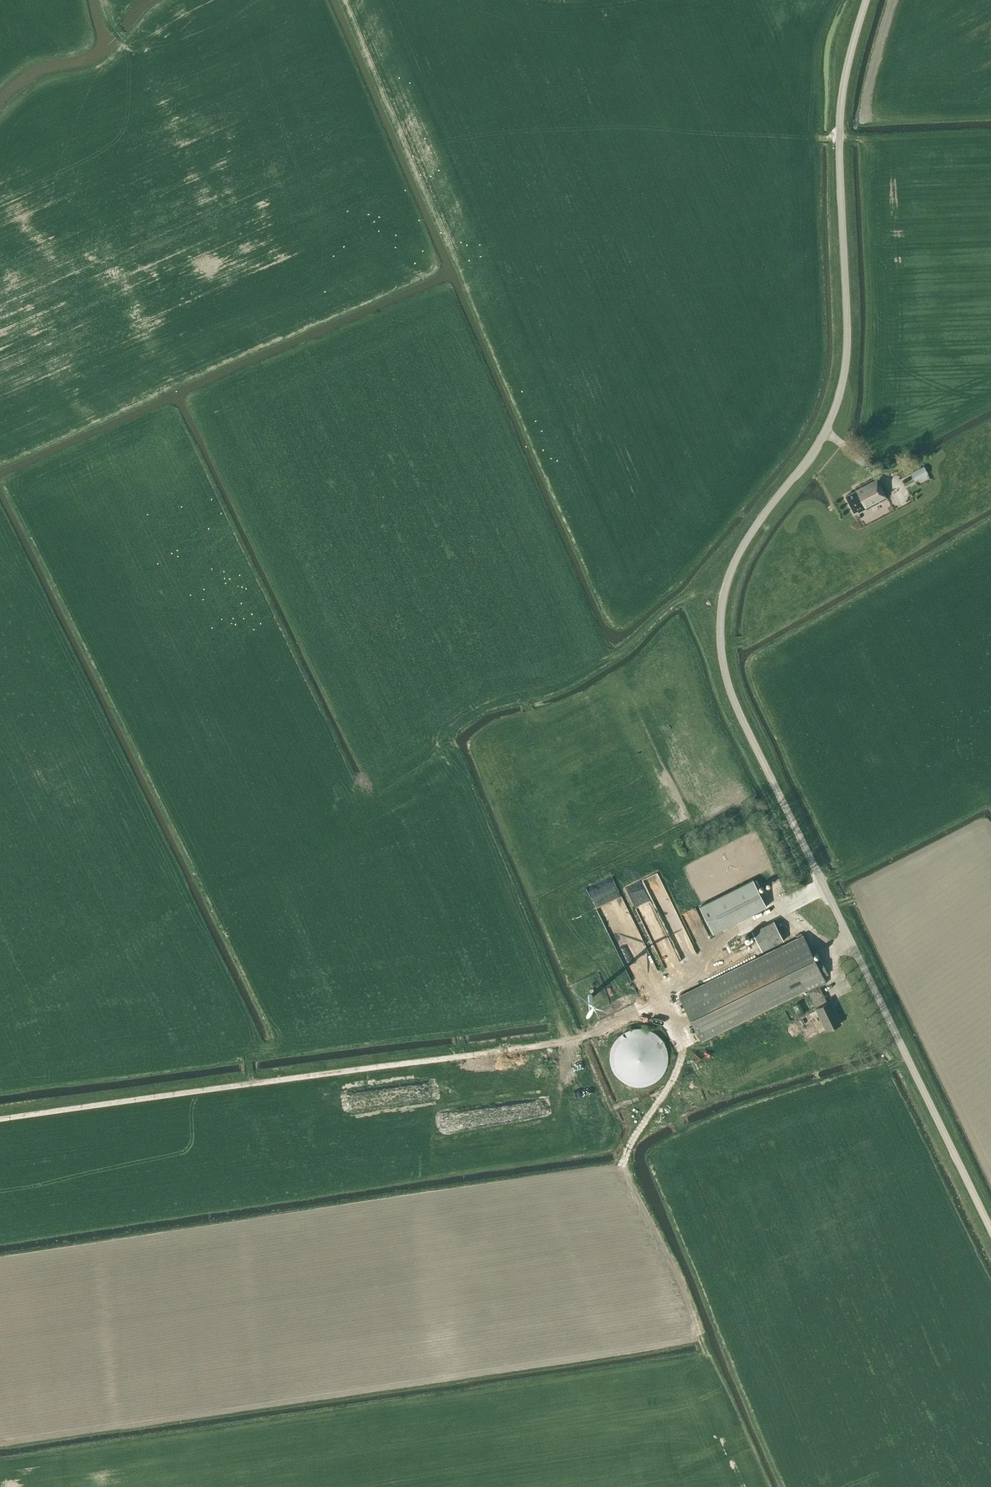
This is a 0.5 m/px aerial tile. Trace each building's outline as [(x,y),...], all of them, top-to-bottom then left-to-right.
[(924,465),(911,472),(915,479),(928,472),(924,465)] [(887,497),(877,480),(876,477),(855,488),(856,490),(846,496),(854,512),(858,510),(859,513),(887,497)] [(680,918),(660,872),(645,878),(665,924),(680,918)] [(699,906),(707,922),(713,933),(766,906),(753,879),(699,906)] [(752,931),(762,951),(783,940),(773,920),(752,931)] [(815,1008),(826,1030),(841,1023),(830,1001),(827,1002),(819,986),(826,983),(823,976),(828,974),(820,958),(815,960),(802,935),(678,996),(719,1079),(799,1040),(780,1002),(806,989),(816,1008),(815,1008)] [(801,1015),(806,1012),(802,1003),(796,1006),(801,1015)] [(610,1051),(610,1057),(610,1064),(612,1070),(616,1075),(620,1080),(626,1083),(632,1085),(639,1086),(645,1085),(651,1083),(657,1080),(661,1075),(665,1070),(667,1064),(668,1057),(667,1051),(665,1045),(661,1039),(657,1034),(651,1031),(645,1029),(639,1028),(632,1029),(626,1031),(620,1034),(616,1039),(612,1045),(610,1051)] [(655,1102),(652,1095),(641,1100),(644,1107),(655,1102)]
